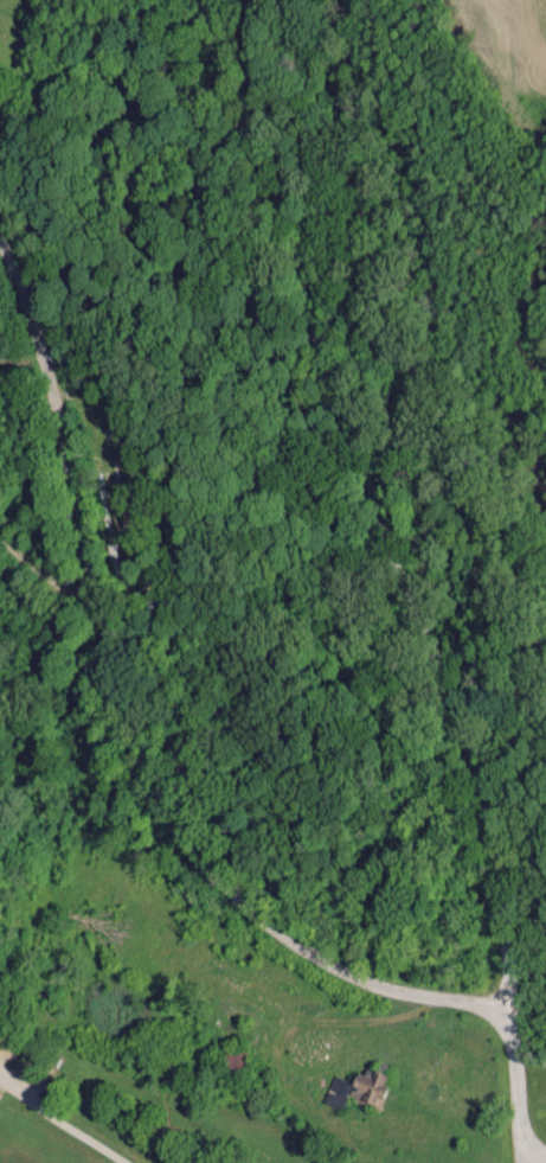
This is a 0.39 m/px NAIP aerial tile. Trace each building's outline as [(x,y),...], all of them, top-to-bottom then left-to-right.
[(388,1077),(369,1069),(366,1075),(354,1070),(349,1082),(332,1075),(321,1101),(339,1109),(346,1094),(375,1107),(388,1077)]
